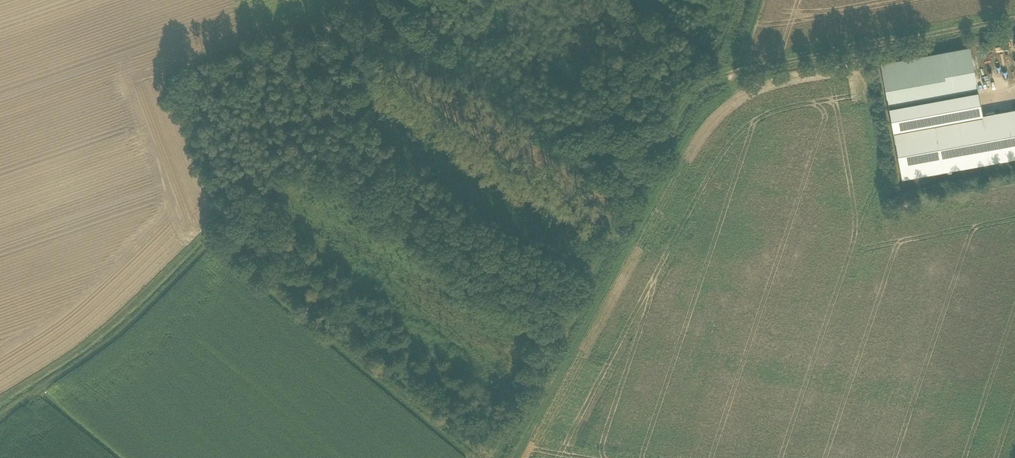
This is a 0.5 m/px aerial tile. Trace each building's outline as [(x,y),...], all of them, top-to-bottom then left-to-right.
[(881,65),(889,109),(979,92),(971,49),(881,65)] [(944,172),(1014,159),(1014,110),(893,132),(902,180),(944,172)]
